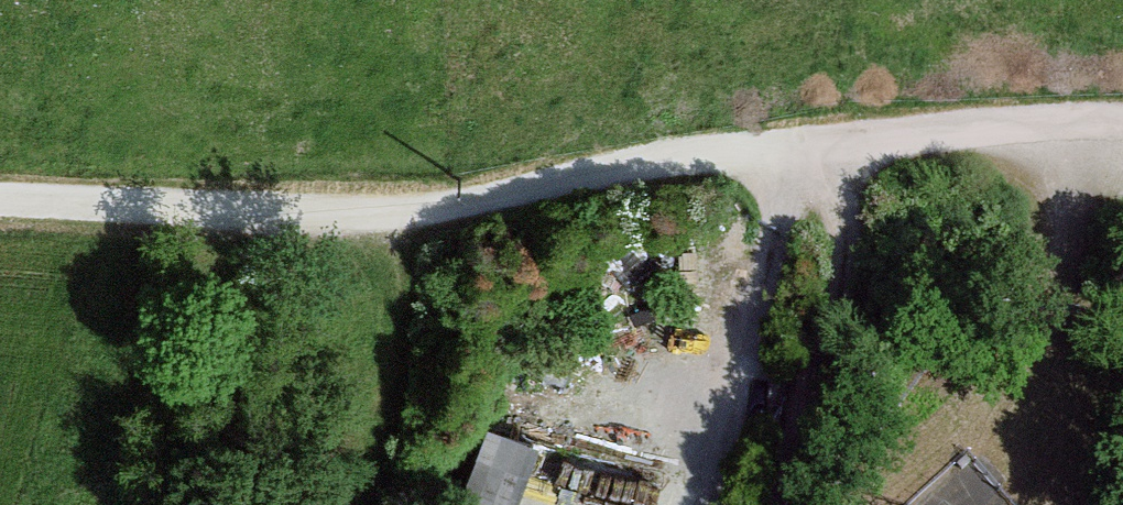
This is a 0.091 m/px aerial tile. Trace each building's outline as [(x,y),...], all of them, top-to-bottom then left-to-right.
[(550,437),(498,417),(464,504),(523,504),(550,437)]
